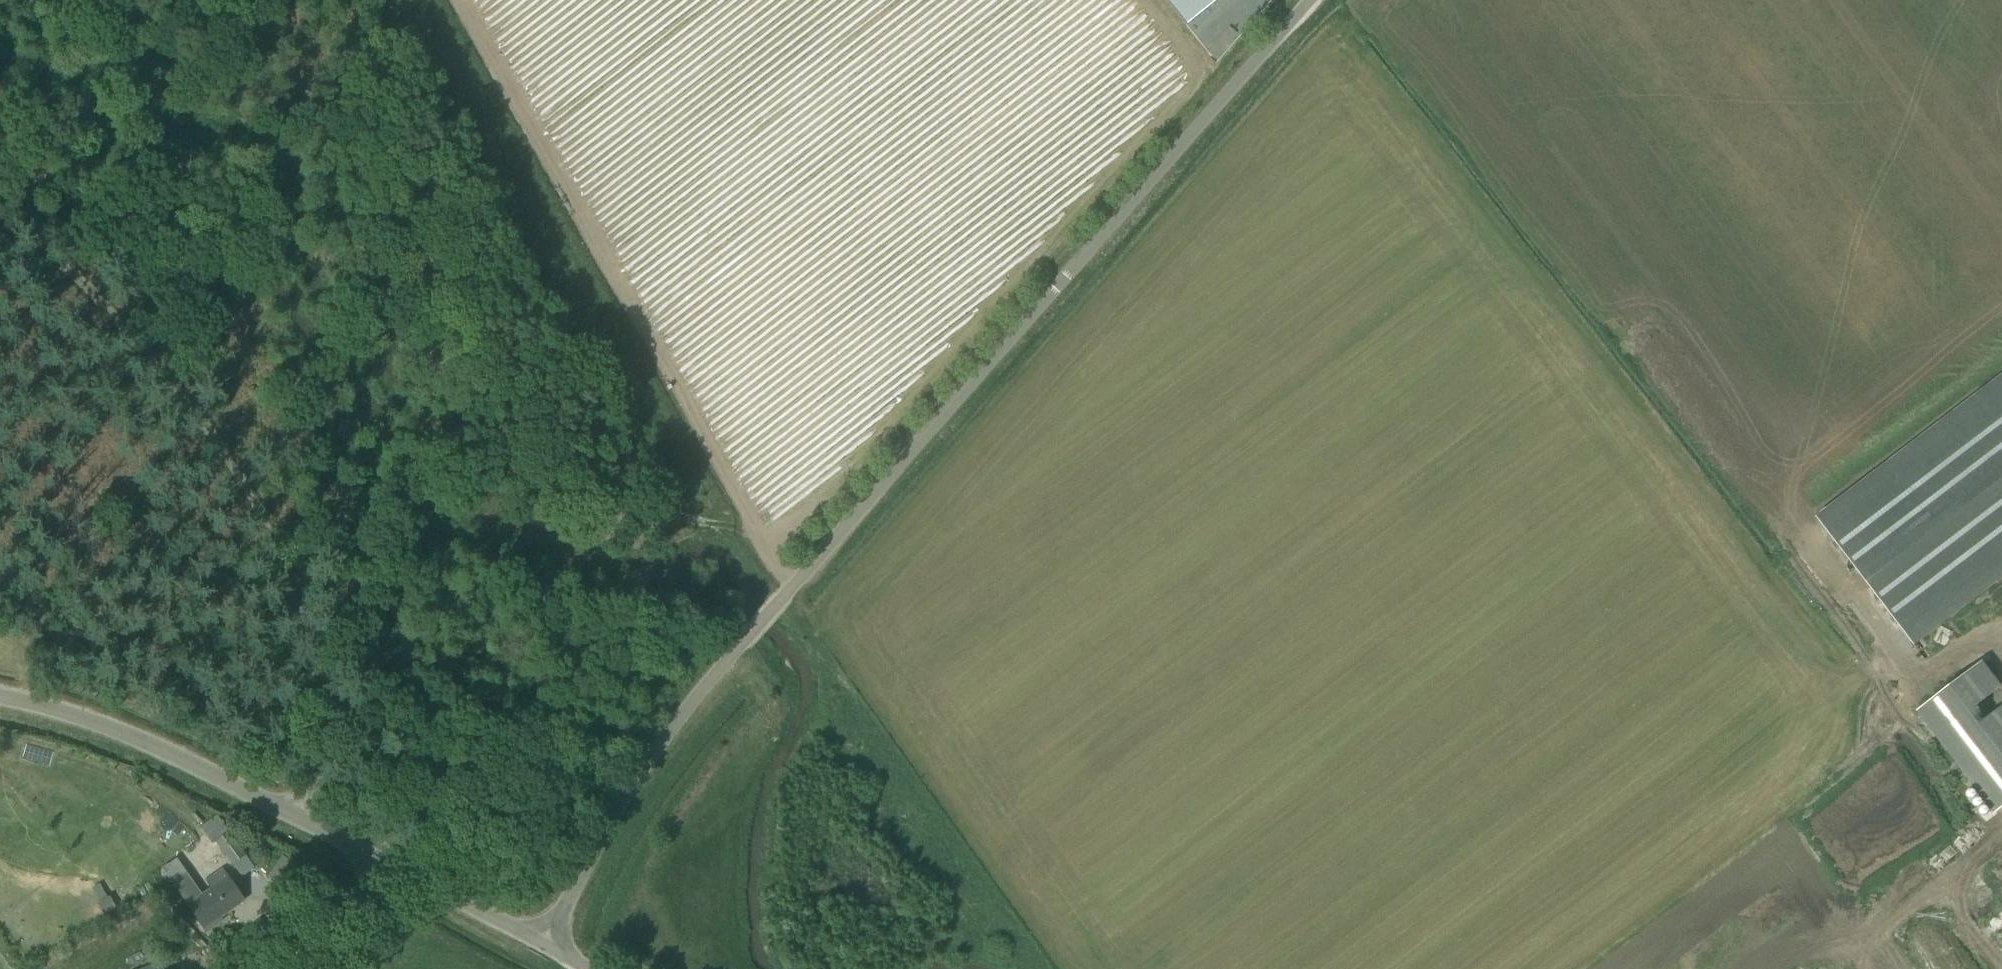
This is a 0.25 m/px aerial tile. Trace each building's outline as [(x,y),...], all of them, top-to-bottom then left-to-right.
[(1186,25),(1217,0),(1166,0),(1186,25)] [(1819,519),(1912,642),(2001,573),(2001,380),(1819,519)] [(1995,812),(2001,807),(2001,689),(1981,662),(1917,710),(1995,812)] [(221,819),(204,831),(212,843),(216,841),(232,864),(245,855),(221,819)] [(187,873),(172,883),(205,930),(220,919),(218,916),(243,899),(223,871),(208,881),(215,891),(204,898),(187,873)]
